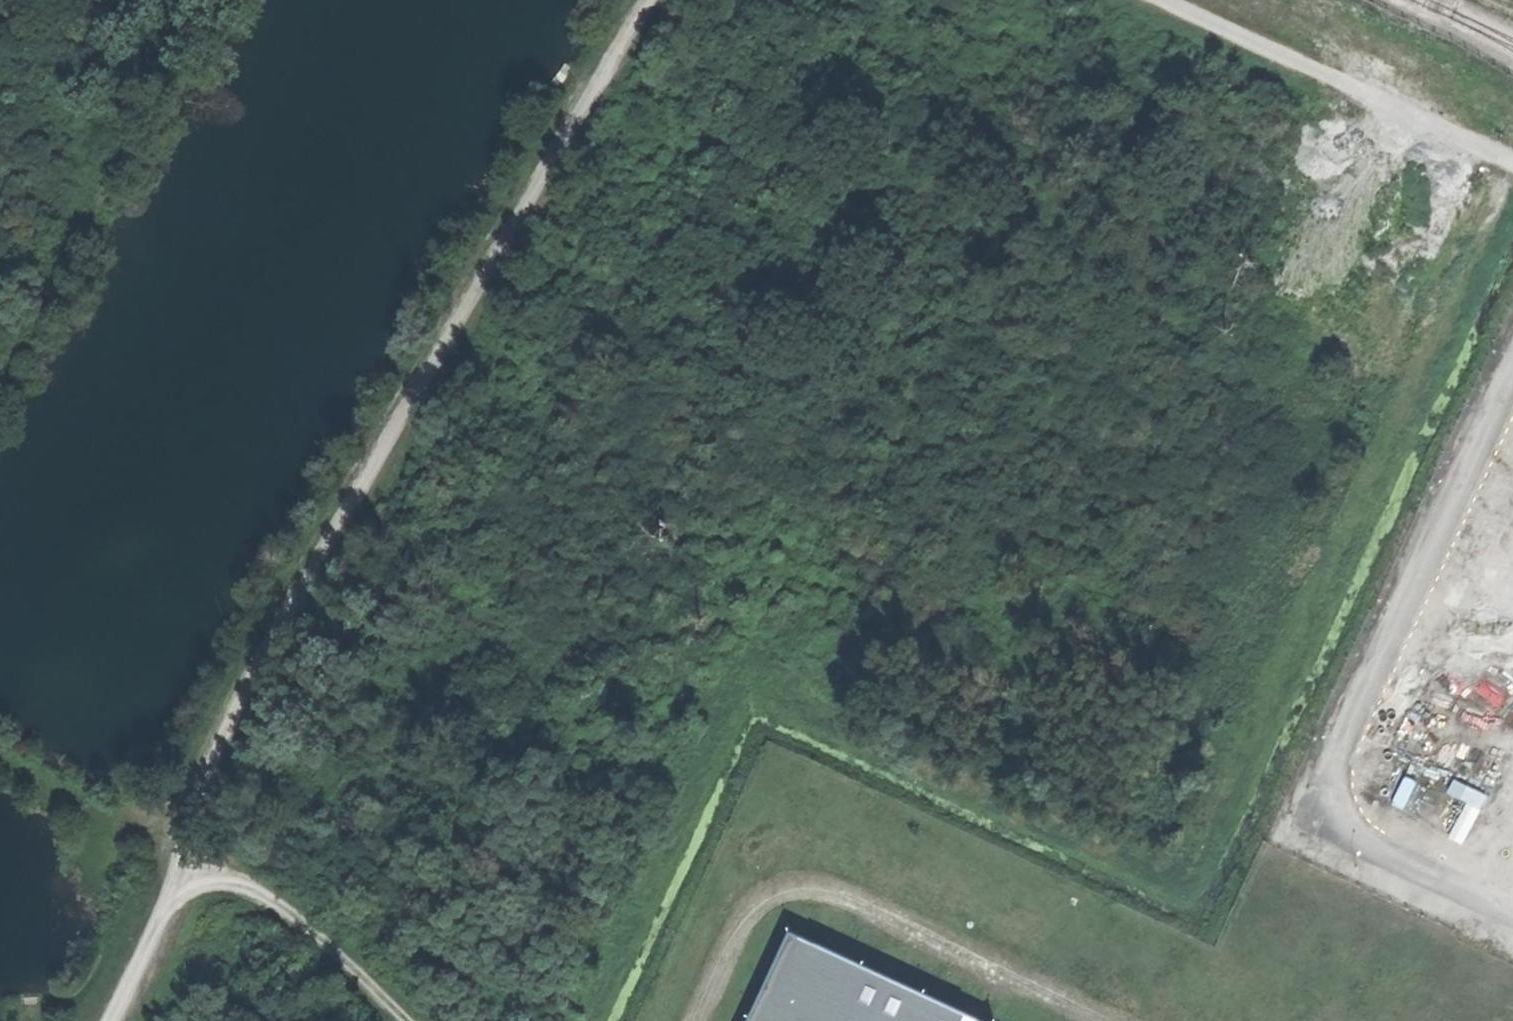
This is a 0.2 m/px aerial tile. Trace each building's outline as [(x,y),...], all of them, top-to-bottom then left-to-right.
[(791,938),(753,1020),(975,1020),(791,938)]
